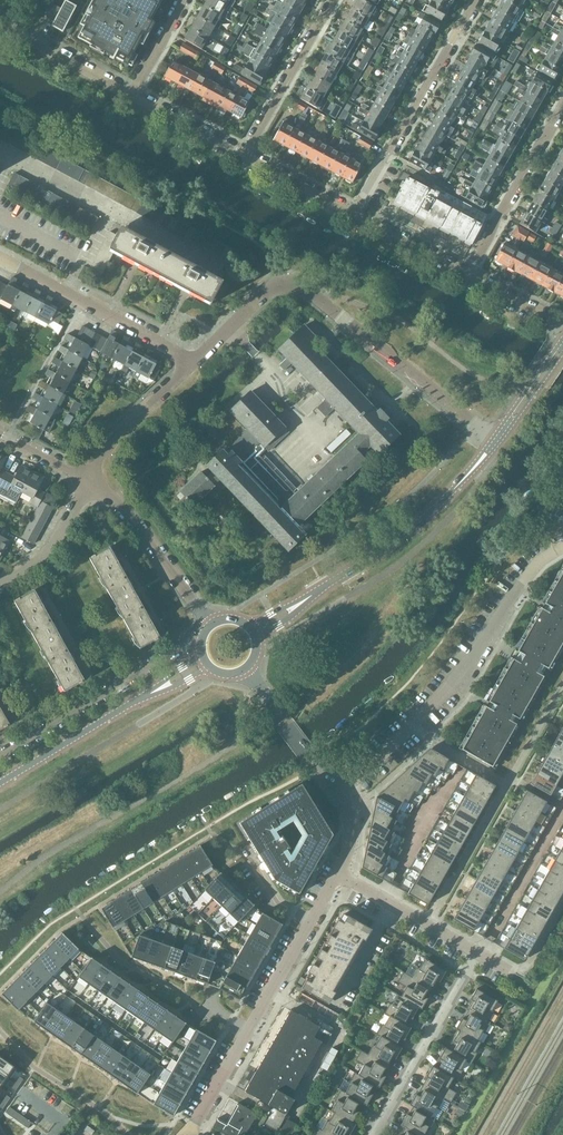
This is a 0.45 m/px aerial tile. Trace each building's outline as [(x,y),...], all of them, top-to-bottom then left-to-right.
[(62,8),(52,3),(46,15),(55,20),(52,26),(63,33),(66,28),(68,30),(80,8),(66,0),(62,8)] [(80,34),(83,36),(83,35),(93,40),(91,45),(90,47),(91,47),(101,52),(101,53),(103,54),(105,52),(114,57),(113,59),(114,60),(115,57),(118,59),(117,59),(123,62),(127,63),(132,53),(133,54),(134,54),(134,52),(136,49),(138,46),(137,46),(139,44),(143,46),(144,43),(147,37),(148,37),(150,33),(153,26),(155,24),(150,21),(152,19),(154,17),(153,16),(155,13),(157,10),(158,8),(160,5),(159,4),(158,4),(155,2),(153,1),(154,0),(94,0),(92,2),(90,6),(87,13),(86,12),(85,15),(89,17),(85,26),(84,26),(80,34)] [(204,6),(221,16),(227,5),(219,0),(208,0),(204,6)] [(280,3),(299,14),(305,4),(298,0),(282,0),(280,3)] [(369,19),(375,7),(362,0),(357,0),(352,9),(369,19)] [(446,10),(429,0),(429,1),(431,2),(428,7),(426,6),(423,11),(440,22),(441,20),(442,21),(446,15),(444,14),(446,10)] [(429,0),(446,10),(449,6),(449,5),(450,6),(453,1),(452,0),(429,0)] [(504,0),(521,11),(524,5),(522,4),(525,0),(504,0)] [(541,0),(538,5),(545,9),(547,4),(541,0)] [(501,7),(498,11),(515,21),(518,16),(516,15),(519,10),(521,11),(504,1),(502,1),(499,6),(501,7)] [(552,2),(546,12),(550,14),(556,4),(552,2)] [(246,10),(250,13),(255,5),(250,3),(246,10)] [(267,3),(265,7),(294,24),(299,14),(280,3),(277,8),(267,3)] [(204,6),(198,18),(214,27),(221,16),(204,6)] [(294,24),(265,7),(262,12),(272,17),(269,23),(288,34),(294,24)] [(388,12),(395,15),(397,11),(391,7),(388,12)] [(346,21),(362,30),(369,19),(352,9),(346,21)] [(494,18),(492,22),(509,32),(512,27),(510,26),(513,20),(515,22),(515,21),(498,11),(497,12),(496,12),(493,17),(494,18)] [(546,12),(541,21),(545,23),(550,14),(546,12)] [(419,26),(435,35),(441,25),(420,13),(418,18),(422,20),(419,26)] [(239,22),(244,24),(248,17),(244,14),(239,22)] [(389,15),(382,26),(387,29),(393,18),(389,15)] [(198,18),(191,29),(208,38),(214,27),(198,18)] [(339,32),(356,41),(360,44),(364,38),(359,36),(362,30),(346,21),(339,32)] [(509,32),(492,22),(491,23),(490,22),(487,28),(488,28),(485,33),(503,43),(506,38),(504,37),(507,31),(509,32)] [(529,22),(526,27),(532,31),(535,26),(529,22)] [(288,34),(269,23),(265,29),(256,23),(253,28),(282,44),(288,34)] [(553,28),(562,34),(562,27),(562,28),(555,24),(553,28)] [(233,33),(237,35),(242,28),(237,25),(233,33)] [(382,26),(378,34),(382,37),(387,29),(382,26)] [(435,35),(419,26),(415,31),(411,29),(409,33),(428,44),(430,40),(432,41),(435,35)] [(257,43),(276,54),(282,44),(253,28),(251,32),(260,37),(257,43)] [(550,32),(558,36),(555,42),(562,46),(562,34),(553,28),(550,32)] [(208,38),(191,29),(183,43),(200,52),(208,38)] [(536,31),(530,40),(534,43),(540,33),(536,31)] [(333,43),(349,52),(356,41),(339,32),(333,43)] [(408,45),(424,54),(427,48),(426,47),(428,44),(409,33),(407,37),(411,39),(408,45)] [(485,33),(485,34),(484,33),(481,38),(482,38),(479,44),(496,54),(499,49),(497,48),(501,42),(503,43),(485,33)] [(523,33),(520,38),(526,42),(529,36),(523,33)] [(226,44),(231,47),(235,39),(231,36),(226,44)] [(376,38),(371,45),(376,48),(380,40),(376,38)] [(530,40),(524,49),(529,52),(534,43),(530,40)] [(542,47),(562,59),(562,46),(555,42),(551,48),(544,43),(542,47)] [(244,43),(242,48),(271,64),(276,54),(257,43),(254,49),(244,43)] [(326,54),(343,64),(349,52),(333,43),(326,54)] [(179,50),(191,57),(195,51),(182,44),(179,50)] [(424,54),(408,45),(404,51),(400,48),(398,52),(417,63),(419,60),(420,60),(424,54)] [(470,55),(486,64),(490,66),(496,56),(476,45),(470,55)] [(539,51),(547,55),(544,61),(559,70),(561,71),(562,67),(562,59),(542,47),(539,51)] [(220,55),(224,58),(229,50),(224,48),(220,55)] [(249,58),(245,63),(265,74),(271,64),(242,48),(239,52),(249,58)] [(369,49),(363,60),(367,63),(374,52),(369,49)] [(514,49),(507,60),(513,64),(520,52),(514,49)] [(191,57),(197,60),(200,54),(195,51),(191,57)] [(400,59),(397,64),(413,74),(416,68),(415,67),(417,63),(398,52),(396,56),(400,59)] [(343,64),(326,54),(320,65),(336,75),(343,64)] [(468,62),(466,65),(485,76),(487,72),(483,70),(486,64),(470,55),(466,61),(468,62)] [(521,56),(518,60),(526,64),(528,60),(521,56)] [(363,60),(358,68),(363,70),(367,63),(363,60)] [(164,77),(177,84),(185,68),(172,61),(164,77)] [(533,62),(530,67),(554,80),(555,77),(557,78),(561,71),(559,70),(544,61),(540,67),(533,62)] [(392,62),(387,72),(406,82),(408,79),(409,80),(413,74),(397,64),(392,62)] [(215,63),(211,69),(216,72),(220,65),(215,63)] [(265,74),(245,63),(242,69),(233,63),(230,68),(259,85),(265,74)] [(517,64),(512,71),(518,75),(523,67),(517,64)] [(216,72),(222,75),(225,68),(220,65),(216,72)] [(313,77),(330,86),(336,75),(320,65),(313,77)] [(462,68),(459,74),(475,83),(478,78),(482,80),(485,76),(466,65),(464,69),(462,68)] [(177,84),(190,90),(198,75),(185,68),(177,84)] [(529,69),(527,73),(534,77),(531,83),(547,92),(548,93),(552,86),(551,85),(552,82),(529,69)] [(356,71),(352,79),(357,81),(361,74),(356,71)] [(381,81),(385,84),(402,93),(405,87),(404,86),(406,82),(387,72),(381,81)] [(457,81),(455,84),(474,95),(476,91),(472,89),(475,83),(459,74),(455,80),(457,81)] [(190,90),(203,97),(211,82),(198,75),(190,90)] [(236,83),(242,86),(245,80),(240,77),(236,83)] [(330,86),(313,77),(307,88),(323,97),(330,86)] [(255,93),(258,87),(245,80),(242,86),(236,96),(228,111),(241,118),(249,103),(241,98),(246,88),(255,93)] [(506,81),(500,91),(505,93),(510,84),(506,81)] [(520,84),(518,88),(541,102),(542,99),(544,100),(548,93),(547,92),(531,83),(528,81),(525,87),(520,84)] [(224,89),(211,82),(203,97),(205,98),(203,101),(208,104),(210,101),(215,104),(223,89),(224,89)] [(350,83),(346,90),(350,93),(355,85),(350,83)] [(376,91),(395,102),(397,98),(398,99),(402,93),(385,84),(382,89),(378,87),(376,91)] [(451,87),(448,93),(464,103),(467,97),(471,99),(474,95),(455,84),(453,88),(451,87)] [(323,97),(307,88),(306,89),(303,88),(301,93),(301,94),(303,95),(300,99),(317,109),(323,97)] [(518,88),(516,92),(523,96),(520,102),(536,111),(537,112),(541,105),(540,104),(541,102),(518,88)] [(224,89),(223,89),(215,104),(221,107),(220,110),(225,113),(226,110),(228,111),(236,96),(224,89)] [(374,103),(391,112),(394,106),(393,105),(395,102),(376,91),(374,95),(378,97),(374,103)] [(500,91),(495,100),(501,104),(506,94),(505,93),(500,91)] [(446,100),(444,104),(462,115),(465,111),(461,108),(464,103),(448,93),(444,99),(446,100)] [(509,104),(507,107),(511,110),(530,121),(531,118),(533,119),(537,112),(536,111),(520,102),(516,100),(513,106),(509,104)] [(307,107),(297,101),(293,106),(304,112),(307,107)] [(371,109),(367,106),(363,104),(361,108),(384,121),(386,117),(387,118),(391,112),(374,103),(371,109)] [(440,106),(437,113),(453,122),(456,116),(460,119),(462,115),(444,104),(442,107),(440,106)] [(384,121),(361,108),(358,112),(362,114),(367,117),(363,122),(380,132),(383,125),(382,125),(384,121)] [(494,113),(489,110),(484,119),(484,120),(488,122),(494,113)] [(511,110),(505,119),(506,120),(509,121),(525,130),(526,131),(530,124),(529,123),(530,121),(511,110)] [(480,112),(477,117),(475,116),(472,120),(479,124),(484,114),(480,112)] [(435,119),(432,123),(451,134),(454,130),(450,128),(453,122),(437,113),(433,119),(435,119)] [(273,140),(285,146),(294,129),(289,126),(291,123),(285,119),(273,140)] [(484,120),(478,129),(484,132),(489,123),(489,122),(488,122),(484,120)] [(498,122),(496,126),(519,140),(520,137),(522,138),(526,131),(525,130),(509,121),(506,127),(498,122)] [(351,128),(353,130),(374,141),(380,132),(363,122),(360,128),(353,124),(351,128)] [(429,126),(425,132),(442,141),(445,136),(454,141),(456,137),(451,134),(432,123),(430,127),(429,126)] [(496,126),(493,130),(501,135),(498,141),(514,150),(515,150),(519,143),(518,142),(519,140),(496,126)] [(4,127),(0,134),(0,140),(4,142),(10,130),(4,127)] [(285,146),(296,152),(305,135),(294,129),(285,146)] [(16,133),(10,130),(4,142),(9,145),(16,133)] [(421,142),(440,153),(443,149),(438,147),(442,141),(425,132),(422,138),(423,139),(421,142)] [(22,136),(16,133),(9,145),(15,148),(22,136)] [(296,152),(307,158),(317,141),(305,135),(296,152)] [(28,139),(22,136),(15,148),(21,151),(28,139)] [(357,143),(369,150),(372,144),(360,137),(357,143)] [(33,142),(28,139),(21,151),(27,154),(33,142)] [(307,158),(318,165),(328,147),(317,141),(307,158)] [(487,142),(485,146),(508,159),(509,157),(511,158),(515,150),(514,150),(498,141),(495,146),(487,142)] [(39,145),(33,142),(27,154),(33,157),(39,145)] [(418,145),(414,151),(431,160),(434,155),(438,157),(440,153),(421,142),(419,146),(418,145)] [(45,148),(39,145),(33,157),(38,160),(45,148)] [(485,146),(483,150),(490,154),(487,160),(503,169),(504,170),(508,162),(507,161),(508,159),(485,146)] [(318,165),(330,171),(339,153),(328,147),(318,165)] [(51,152),(45,148),(38,160),(44,164),(51,152)] [(431,160),(414,151),(409,161),(429,173),(430,175),(433,177),(436,171),(432,168),(435,163),(431,160)] [(56,155),(51,152),(44,164),(50,167),(56,155)] [(330,171),(341,177),(350,159),(339,153),(330,171)] [(350,159),(341,177),(352,183),(362,165),(356,162),(359,158),(353,154),(350,159)] [(63,158),(56,155),(50,167),(56,170),(63,158)] [(70,162),(63,158),(56,170),(63,174),(70,162)] [(476,161),(474,165),(497,178),(498,176),(500,177),(504,170),(503,169),(487,160),(484,166),(476,161)] [(551,171),(562,178),(562,164),(557,161),(551,171)] [(77,166),(70,162),(63,174),(71,178),(77,166)] [(459,163),(456,168),(463,172),(466,167),(459,163)] [(472,169),(469,175),(476,179),(492,188),(493,189),(497,182),(496,181),(497,178),(474,165),(472,169)] [(84,170),(77,166),(71,178),(78,182),(84,170)] [(91,173),(84,170),(78,182),(85,185),(91,173)] [(545,182),(559,190),(562,192),(562,187),(562,186),(562,184),(562,178),(551,171),(545,182)] [(21,177),(15,173),(8,185),(15,189),(21,177)] [(97,176),(91,173),(85,185),(90,188),(97,176)] [(102,179),(97,176),(90,188),(96,191),(102,179)] [(27,180),(21,177),(15,189),(21,192),(27,180)] [(464,258),(471,245),(478,233),(486,218),(487,215),(446,194),(440,190),(439,193),(436,192),(435,193),(435,192),(412,180),(407,177),(404,183),(402,182),(399,186),(401,187),(396,197),(389,194),(385,201),(381,199),(379,202),(383,204),(379,212),(443,246),(446,248),(464,258)] [(460,178),(458,181),(463,184),(486,197),(487,195),(489,196),(493,189),(492,188),(476,179),(473,185),(465,180),(460,178)] [(108,183),(102,179),(96,191),(102,194),(108,183)] [(33,183),(27,180),(21,192),(27,195),(33,183)] [(545,182),(538,192),(553,201),(559,190),(545,182)] [(39,186),(33,183),(27,195),(33,199),(39,186)] [(114,186),(108,183),(102,194),(108,198),(114,186)] [(463,184),(461,188),(464,190),(461,196),(465,198),(480,207),(482,208),(486,201),(485,200),(486,197),(463,184)] [(46,190),(39,186),(33,199),(39,202),(46,190)] [(120,189),(114,186),(108,198),(113,201),(120,189)] [(125,192),(120,189),(113,201),(119,204),(125,192)] [(52,193),(46,190),(39,202),(45,205),(52,193)] [(131,195),(125,192),(119,204),(125,207),(131,195)] [(538,192),(532,203),(547,212),(553,201),(538,192)] [(68,202),(52,193),(45,205),(61,214),(68,202)] [(137,198),(131,195),(125,207),(131,210),(137,198)] [(137,213),(143,201),(137,198),(131,210),(137,213)] [(143,216),(149,204),(143,201),(137,213),(143,216)] [(74,205),(68,202),(61,214),(68,217),(74,205)] [(532,203),(526,214),(541,222),(547,212),(532,203)] [(155,208),(149,204),(143,216),(148,219),(155,208)] [(80,208),(74,205),(68,217),(74,220),(80,208)] [(86,212),(80,208),(74,220),(80,224),(86,212)] [(161,211),(155,208),(148,219),(154,223),(161,211)] [(167,214),(161,211),(154,223),(160,226),(167,214)] [(92,215),(86,212),(80,224),(86,227),(92,215)] [(173,217),(167,214),(160,226),(166,229),(173,217)] [(541,222),(526,214),(520,225),(535,233),(541,222)] [(99,218),(92,215),(86,227),(92,230),(99,218)] [(179,220),(173,217),(166,229),(172,232),(179,220)] [(178,235),(185,223),(179,220),(172,232),(178,235)] [(191,227),(185,223),(178,235),(184,239),(191,227)] [(517,226),(512,237),(516,239),(521,242),(524,237),(526,239),(528,240),(532,234),(517,226)] [(196,230),(191,227),(184,239),(190,242),(196,230)] [(160,278),(171,255),(151,245),(152,244),(142,239),(141,239),(121,228),(116,236),(121,239),(118,244),(115,250),(113,254),(160,278)] [(196,245),(202,233),(196,230),(190,242),(196,245)] [(116,236),(109,233),(106,238),(118,244),(121,239),(116,236)] [(202,248),(208,236),(202,233),(196,245),(202,248)] [(536,237),(532,234),(528,240),(533,243),(536,237)] [(208,251),(214,239),(208,236),(202,248),(208,251)] [(103,244),(115,250),(118,244),(106,238),(103,244)] [(214,255),(220,243),(214,239),(208,251),(214,255)] [(516,251),(521,242),(516,239),(511,248),(504,244),(495,260),(497,261),(497,263),(501,265),(502,264),(507,266),(516,251)] [(220,258),(226,246),(220,243),(214,255),(220,258)] [(100,250),(112,257),(115,250),(103,244),(100,250)] [(547,244),(543,250),(546,252),(546,250),(549,252),(552,246),(547,244)] [(220,258),(226,261),(233,249),(226,246),(220,258)] [(112,257),(100,250),(97,256),(108,263),(112,257)] [(543,250),(540,256),(543,257),(545,259),(549,252),(546,250),(546,252),(543,250)] [(528,257),(529,255),(524,253),(523,255),(516,251),(507,266),(509,267),(508,269),(514,272),(515,271),(519,273),(528,257)] [(543,257),(540,256),(531,251),(529,255),(528,257),(519,273),(521,274),(521,275),(525,278),(527,277),(531,279),(540,261),(543,257)] [(210,306),(223,283),(202,272),(202,271),(192,266),(171,255),(160,278),(210,306)] [(105,269),(108,263),(97,256),(93,263),(105,269)] [(540,286),(543,286),(551,270),(544,266),(545,264),(540,261),(531,279),(536,282),(536,284),(540,286)] [(102,275),(105,269),(93,263),(90,269),(102,275)] [(557,270),(552,268),(551,270),(543,286),(548,288),(547,290),(554,293),(554,292),(562,276),(556,272),(557,270)] [(562,276),(554,292),(560,295),(560,297),(562,298),(562,275),(562,276)] [(12,277),(7,285),(7,286),(0,299),(13,306),(20,292),(14,288),(17,280),(12,277)] [(24,284),(20,292),(13,306),(25,312),(32,298),(26,295),(29,286),(24,284)] [(36,290),(32,298),(25,312),(36,318),(44,304),(38,301),(41,293),(36,290)] [(48,296),(44,304),(36,318),(49,325),(56,311),(49,307),(53,299),(48,296)] [(90,329),(82,325),(75,339),(83,343),(90,329)] [(368,402),(315,346),(319,342),(304,326),(279,350),(287,359),(279,366),(284,370),(287,368),(291,363),(322,395),(326,400),(323,402),(321,404),(317,408),(326,417),(335,409),(337,411),(338,412),(346,421),(348,423),(359,434),(328,464),(296,494),(294,492),(262,458),(260,456),(266,450),(268,452),(289,432),(251,392),(246,396),(246,397),(235,408),(234,407),(230,412),(231,412),(231,413),(246,429),(245,430),(222,452),(207,466),(207,467),(212,472),(206,479),(200,473),(199,474),(180,492),(194,506),(220,480),(288,551),(304,536),(296,528),(365,461),(360,456),(370,446),(378,455),(399,435),(393,428),(386,421),(389,419),(380,409),(377,412),(368,402)] [(96,333),(90,329),(83,343),(89,346),(96,333)] [(108,339),(100,353),(113,359),(120,345),(114,342),(117,334),(112,331),(108,339)] [(102,336),(96,333),(89,346),(95,350),(102,336)] [(72,345),(68,351),(82,358),(89,346),(83,343),(75,339),(67,334),(64,340),(72,345)] [(108,339),(102,336),(95,350),(100,353),(108,339)] [(124,337),(120,345),(113,359),(125,366),(132,352),(126,348),(129,340),(124,337)] [(136,344),(132,352),(125,366),(137,372),(144,358),(138,355),(141,346),(136,344)] [(65,356),(62,363),(76,370),(82,358),(68,351),(60,347),(58,351),(65,356)] [(148,350),(144,358),(137,372),(149,379),(156,365),(150,361),(153,353),(148,350)] [(59,368),(56,374),(70,382),(76,370),(62,363),(54,358),(51,363),(59,368)] [(53,380),(49,386),(63,394),(70,382),(56,374),(48,370),(45,375),(53,380)] [(46,392),(43,398),(57,406),(63,394),(49,386),(41,382),(39,387),(46,392)] [(40,404),(37,410),(51,418),(57,406),(43,398),(35,394),(32,399),(40,404)] [(51,418),(37,410),(29,406),(26,411),(33,416),(30,423),(44,431),(51,418)] [(346,429),(327,448),(331,453),(351,434),(346,429)] [(1,487),(8,474),(1,470),(8,458),(0,454),(0,487),(1,487)] [(22,492),(33,472),(22,465),(15,477),(8,474),(1,487),(8,491),(11,486),(22,492)] [(33,472),(22,492),(33,498),(31,503),(38,507),(45,494),(38,490),(45,478),(33,472)] [(56,497),(47,493),(42,502),(51,506),(56,497)] [(554,516),(562,521),(562,500),(554,516)] [(50,514),(38,507),(35,514),(47,520),(50,514)] [(47,520),(35,514),(32,520),(43,526),(44,526),(47,520)] [(44,526),(43,526),(32,520),(29,526),(40,532),(44,526)] [(37,538),(40,532),(29,526),(25,532),(37,538)] [(37,538),(25,532),(22,538),(34,544),(37,538)] [(4,552),(10,541),(0,535),(0,550),(4,552)] [(127,578),(110,547),(90,558),(107,589),(127,578)] [(545,604),(547,605),(544,610),(542,609),(518,651),(520,653),(515,660),(513,659),(489,702),(491,703),(488,708),(486,707),(462,750),(493,767),(517,724),(515,723),(517,718),(520,720),(544,677),(542,676),(546,668),(548,669),(562,643),(562,572),(545,604)] [(144,608),(127,578),(107,589),(123,619),(144,608)] [(52,621),(35,590),(15,602),(31,632),(52,621)] [(160,638),(144,608),(123,619),(140,649),(160,638)] [(48,662),(68,651),(52,621),(31,632),(48,662)] [(85,681),(68,651),(48,662),(65,692),(85,681)] [(10,725),(0,708),(0,731),(10,725)] [(553,745),(562,750),(562,737),(559,735),(553,745)] [(553,745),(547,755),(562,764),(562,750),(553,745)] [(440,768),(446,758),(430,748),(420,757),(440,768)] [(547,755),(542,765),(561,776),(562,776),(562,774),(562,764),(547,755)] [(434,778),(440,768),(420,757),(412,765),(431,776),(434,778)] [(431,776),(412,765),(403,773),(422,784),(425,786),(431,776)] [(536,775),(556,786),(561,776),(542,765),(536,775)] [(422,784),(403,773),(394,781),(413,792),(416,794),(422,784)] [(494,785),(476,775),(470,785),(489,795),(494,785)] [(556,786),(536,775),(530,785),(550,796),(556,786)] [(413,792),(394,781),(385,789),(404,800),(408,802),(413,792)] [(292,818),(294,816),(294,817),(311,807),(314,805),(302,784),(289,793),(291,796),(282,801),(280,798),(279,798),(292,818)] [(489,795),(470,785),(464,795),(483,805),(489,795)] [(404,800),(385,789),(377,797),(399,809),(404,800)] [(541,812),(547,802),(527,791),(521,801),(541,812)] [(483,805),(464,795),(459,804),(478,815),(483,805)] [(399,809),(377,797),(376,797),(378,798),(375,804),(378,805),(376,809),(394,819),(399,809)] [(274,829),(292,818),(279,798),(278,799),(280,802),(271,807),(269,804),(262,809),(274,829)] [(541,812),(521,801),(515,811),(535,822),(541,812)] [(478,815),(459,804),(453,814),(472,825),(478,815)] [(294,817),(306,836),(326,824),(320,814),(317,815),(311,807),(294,817)] [(272,831),(271,831),(274,829),(262,809),(261,810),(263,813),(254,818),(252,815),(239,823),(252,843),(272,831)] [(397,821),(394,819),(376,809),(373,815),(376,817),(374,821),(391,831),(397,821)] [(535,822),(515,811),(510,821),(530,832),(535,822)] [(472,825),(453,814),(447,824),(467,835),(472,825)] [(394,833),(391,831),(374,821),(370,827),(373,829),(371,833),(389,843),(394,833)] [(530,832),(510,821),(504,831),(524,842),(530,832)] [(306,836),(301,843),(322,855),(322,854),(319,852),(324,843),(327,845),(333,835),(326,824),(306,836)] [(467,835),(447,824),(442,834),(461,845),(467,835)] [(285,852),(287,850),(290,849),(282,835),(281,836),(282,836),(277,839),(272,831),(252,843),(258,852),(257,852),(263,862),(283,850),(285,852)] [(524,842),(504,831),(498,841),(518,852),(524,842)] [(392,845),(389,843),(371,833),(368,839),(371,841),(369,844),(386,854),(392,845)] [(461,845),(442,834),(436,844),(455,855),(461,845)] [(518,852),(498,841),(493,851),(513,862),(518,852)] [(301,843),(292,859),(290,860),(290,861),(291,863),(310,874),(311,874),(308,872),(313,863),(316,864),(322,855),(301,843)] [(390,856),(386,854),(369,844),(365,850),(369,852),(366,856),(384,866),(390,856)] [(430,854),(450,865),(455,855),(436,844),(430,854)] [(201,873),(212,865),(200,846),(189,853),(189,852),(188,852),(201,873)] [(274,880),(275,881),(276,881),(280,883),(291,863),(290,861),(290,860),(290,861),(285,852),(283,850),(263,862),(274,880)] [(513,862),(493,851),(487,861),(507,872),(513,862)] [(188,852),(188,853),(179,859),(179,858),(191,879),(201,873),(188,852)] [(430,854),(425,864),(444,875),(450,865),(430,854)] [(384,866),(366,856),(363,862),(366,864),(363,869),(378,877),(384,866)] [(179,858),(178,859),(179,859),(170,865),(169,864),(169,865),(182,885),(191,879),(179,858)] [(555,859),(549,869),(562,877),(562,863),(555,859)] [(487,861),(481,870),(501,882),(507,872),(487,861)] [(280,883),(282,880),(291,885),(289,888),(299,894),(310,874),(291,863),(280,883)] [(444,875),(425,864),(419,874),(439,885),(444,875)] [(169,865),(160,871),(160,870),(160,871),(172,891),(182,885),(169,865)] [(544,879),(562,890),(562,877),(549,869),(544,879)] [(501,882),(481,870),(476,880),(496,892),(501,882)] [(160,871),(159,871),(151,877),(150,876),(150,877),(163,897),(172,891),(160,871)] [(229,881),(221,874),(222,874),(221,873),(210,884),(218,893),(229,881)] [(419,874),(413,884),(433,895),(439,885),(419,874)] [(150,877),(149,877),(150,877),(141,883),(141,882),(140,883),(153,903),(163,897),(150,877)] [(544,879),(538,889),(558,901),(562,893),(562,890),(544,879)] [(496,892),(476,880),(470,890),(490,902),(496,892)] [(238,889),(237,889),(229,882),(230,881),(229,881),(218,893),(227,901),(238,889)] [(140,883),(131,889),(143,909),(153,903),(140,883)] [(433,895),(413,884),(408,894),(428,905),(433,895)] [(131,889),(130,889),(131,889),(122,895),(121,895),(134,915),(143,909),(131,889)] [(246,897),(245,896),(245,897),(238,890),(238,889),(227,901),(235,908),(246,897)] [(558,901),(538,889),(533,899),(553,911),(558,901)] [(490,902),(470,890),(464,900),(484,912),(490,902)] [(124,921),(134,915),(121,895),(121,896),(112,901),(111,901),(124,921)] [(235,908),(243,917),(255,905),(254,904),(253,905),(246,897),(235,908)] [(553,911),(533,899),(527,909),(547,920),(553,911)] [(484,912),(464,900),(459,910),(479,922),(484,912)] [(111,901),(111,902),(100,909),(113,928),(124,921),(111,901)] [(547,920),(527,909),(521,919),(541,930),(547,920)] [(479,922),(459,910),(453,920),(473,931),(479,922)] [(283,925),(262,913),(256,925),(276,937),(277,936),(276,936),(283,925)] [(315,967),(303,989),(326,1003),(369,928),(344,914),(314,966),(315,967)] [(541,930),(521,919),(515,929),(516,929),(536,940),(541,930)] [(276,937),(256,925),(250,935),(270,947),(271,947),(270,946),(276,937)] [(536,940),(516,929),(510,939),(530,950),(536,940)] [(53,941),(52,942),(69,959),(79,949),(70,940),(69,939),(62,933),(57,938),(56,938),(56,939),(53,942),(53,941)] [(150,939),(139,935),(131,958),(132,958),(142,961),(142,962),(150,939)] [(270,947),(250,935),(244,946),(264,958),(265,957),(264,957),(270,947)] [(161,943),(150,939),(142,962),(143,962),(143,961),(153,965),(153,966),(161,943)] [(530,950),(510,939),(504,949),(525,961),(530,950)] [(44,950),(61,967),(69,959),(52,942),(48,947),(48,946),(48,947),(45,950),(44,950)] [(172,947),(161,943),(153,966),(154,965),(163,969),(164,969),(172,947)] [(264,958),(244,946),(238,956),(258,968),(259,968),(258,967),(264,958)] [(183,951),(172,947),(164,969),(164,970),(164,969),(174,973),(183,951)] [(61,967),(44,950),(44,951),(40,955),(39,956),(36,959),(35,959),(52,976),(61,967)] [(193,954),(183,951),(174,973),(175,973),(185,976),(185,977),(193,954)] [(204,958),(193,954),(185,977),(186,977),(196,980),(195,981),(196,981),(204,958)] [(258,968),(238,956),(232,966),(252,978),(253,978),(252,978),(258,968)] [(102,964),(101,964),(101,965),(97,962),(97,961),(97,962),(92,959),(93,958),(92,958),(78,977),(88,984),(101,965),(102,965),(102,964)] [(215,962),(204,958),(196,981),(206,984),(206,985),(207,985),(215,962)] [(27,967),(44,984),(52,976),(35,959),(35,960),(31,964),(28,967),(27,967)] [(446,971),(425,959),(419,969),(417,968),(412,977),(412,978),(432,989),(432,990),(434,991),(439,982),(440,982),(446,971)] [(101,965),(88,984),(97,990),(111,971),(110,971),(107,968),(106,968),(102,965),(102,964),(102,965),(101,965)] [(252,978),(232,966),(226,977),(246,989),(247,988),(246,988),(252,979),(252,978)] [(44,984),(27,967),(27,968),(23,972),(22,973),(19,976),(35,993),(44,984)] [(111,971),(97,990),(107,997),(120,977),(116,975),(115,974),(111,972),(111,971)] [(412,977),(403,972),(398,982),(406,987),(401,996),(401,997),(419,1007),(419,1008),(422,1010),(428,998),(427,998),(432,990),(432,989),(412,978),(412,977)] [(35,993),(19,976),(18,976),(19,977),(14,981),(11,985),(10,984),(10,985),(27,1001),(35,993)] [(120,977),(107,997),(116,1003),(129,984),(130,984),(129,984),(125,981),(120,978),(121,978),(120,977)] [(246,989),(226,977),(219,989),(239,1000),(246,989)] [(130,984),(129,984),(116,1003),(125,1010),(139,991),(139,990),(138,990),(135,988),(134,987),(130,984)] [(27,1001),(10,985),(1,994),(8,1001),(8,1002),(18,1011),(27,1001)] [(469,1010),(489,1021),(494,1012),(492,1011),(498,1001),(477,989),(470,1000),(471,1000),(466,1009),(468,1011),(469,1010)] [(148,997),(148,996),(148,997),(144,994),(143,994),(139,991),(139,990),(139,991),(125,1010),(135,1016),(148,997)] [(419,1007),(401,997),(401,996),(398,995),(392,1005),(390,1004),(384,1014),(391,1018),(392,1017),(407,1026),(412,1017),(413,1018),(419,1008),(419,1007)] [(158,1003),(157,1003),(153,1001),(153,1000),(148,997),(149,997),(148,997),(135,1016),(144,1023),(157,1003),(158,1003)] [(43,1029),(57,1010),(47,1003),(34,1022),(33,1022),(34,1023),(34,1022),(39,1025),(39,1026),(43,1028),(43,1029)] [(167,1010),(167,1009),(166,1010),(163,1007),(162,1007),(158,1004),(158,1003),(157,1003),(144,1023),(153,1029),(167,1010)] [(57,1010),(43,1029),(44,1029),(48,1032),(49,1032),(52,1035),(52,1036),(66,1016),(57,1010)] [(167,1010),(153,1029),(163,1036),(176,1017),(176,1016),(172,1014),(171,1013),(167,1010)] [(320,1027),(291,1010),(244,1092),(274,1108),(264,1125),(281,1134),(292,1134),(297,1125),(284,1118),(294,1100),(290,1098),(322,1042),(314,1037),(320,1027)] [(489,1021),(469,1010),(468,1011),(463,1019),(462,1018),(456,1029),(459,1031),(460,1030),(478,1041),(483,1031),(485,1032),(491,1022),(489,1021)] [(61,1042),(62,1042),(75,1022),(66,1016),(52,1036),(53,1036),(53,1035),(57,1038),(57,1039),(58,1039),(62,1041),(61,1042)] [(177,1016),(176,1016),(176,1017),(163,1036),(172,1042),(186,1023),(185,1022),(185,1023),(181,1020),(176,1017),(177,1016)] [(407,1026),(392,1017),(391,1018),(387,1026),(385,1025),(378,1036),(380,1037),(399,1047),(404,1038),(405,1039),(411,1028),(407,1026)] [(71,1048),(85,1029),(75,1022),(62,1042),(67,1045),(71,1048)] [(80,1055),(94,1035),(85,1029),(71,1048),(71,1049),(72,1048),(76,1051),(76,1052),(77,1052),(80,1054),(80,1055)] [(189,1041),(210,1053),(210,1052),(212,1048),(213,1048),(216,1041),(208,1036),(207,1036),(197,1030),(196,1029),(189,1041)] [(466,1060),(466,1061),(471,1064),(477,1054),(475,1053),(481,1043),(478,1041),(460,1030),(459,1031),(453,1041),(454,1042),(449,1051),(466,1060)] [(89,1061),(90,1061),(103,1042),(94,1035),(80,1055),(81,1055),(85,1058),(86,1058),(90,1061),(89,1061)] [(380,1037),(375,1046),(373,1045),(368,1054),(368,1055),(390,1067),(395,1059),(396,1059),(402,1048),(399,1047),(380,1037)] [(210,1053),(189,1041),(183,1051),(204,1063),(206,1059),(207,1058),(209,1053),(210,1053)] [(99,1068),(113,1048),(103,1042),(90,1061),(90,1062),(90,1061),(95,1064),(94,1064),(95,1065),(99,1067),(99,1068)] [(108,1074),(122,1055),(113,1048),(99,1068),(100,1068),(104,1071),(105,1071),(108,1074)] [(466,1060),(449,1051),(450,1050),(445,1048),(439,1059),(440,1059),(435,1068),(454,1078),(453,1079),(457,1081),(463,1071),(461,1070),(466,1061),(466,1060)] [(368,1054),(361,1050),(355,1060),(364,1065),(358,1075),(377,1086),(380,1088),(386,1077),(385,1076),(390,1067),(368,1055),(368,1054)] [(204,1064),(204,1063),(183,1051),(178,1062),(198,1074),(198,1073),(200,1069),(201,1069),(201,1068),(203,1063),(204,1064)] [(122,1055),(108,1074),(109,1075),(109,1074),(113,1077),(114,1078),(118,1080),(117,1081),(118,1081),(131,1061),(122,1055)] [(10,1078),(17,1069),(16,1069),(17,1068),(16,1068),(0,1056),(0,1071),(10,1078)] [(127,1087),(141,1068),(131,1061),(118,1081),(123,1084),(122,1084),(123,1084),(127,1087)] [(198,1074),(178,1062),(172,1072),(192,1084),(192,1083),(194,1080),(195,1079),(198,1074)] [(454,1078),(435,1068),(433,1066),(426,1077),(427,1077),(422,1086),(445,1099),(444,1099),(451,1103),(457,1092),(449,1087),(453,1079),(454,1078)] [(141,1068),(127,1087),(127,1088),(128,1087),(132,1090),(132,1091),(133,1091),(136,1093),(136,1094),(137,1094),(150,1074),(141,1068)] [(10,1078),(0,1071),(0,1085),(1,1086),(3,1088),(10,1078)] [(166,1083),(186,1095),(186,1094),(188,1090),(189,1090),(189,1089),(192,1084),(172,1072),(166,1083)] [(377,1086),(358,1075),(355,1072),(349,1083),(350,1085),(346,1093),(345,1093),(362,1103),(367,1106),(373,1095),(372,1094),(377,1086)] [(186,1095),(166,1083),(160,1093),(180,1105),(181,1105),(180,1104),(182,1100),(183,1100),(186,1095)] [(413,1106),(432,1117),(432,1116),(436,1108),(438,1109),(444,1099),(445,1099),(422,1086),(417,1095),(416,1094),(410,1105),(413,1107),(413,1106)] [(362,1103),(345,1093),(346,1093),(341,1090),(335,1100),(337,1101),(331,1111),(334,1113),(334,1112),(353,1123),(353,1122),(359,1112),(358,1112),(362,1103)] [(180,1105),(160,1093),(153,1105),(164,1111),(165,1112),(173,1116),(176,1111),(177,1111),(177,1110),(180,1105)] [(218,1118),(213,1127),(227,1134),(245,1134),(258,1114),(238,1103),(227,1123),(218,1118)] [(405,1128),(418,1134),(424,1134),(428,1128),(430,1129),(436,1119),(432,1116),(432,1117),(413,1106),(413,1107),(408,1115),(407,1114),(401,1125),(405,1128)] [(334,1112),(334,1113),(329,1122),(327,1121),(322,1130),(322,1131),(329,1134),(349,1134),(350,1134),(356,1124),(353,1122),(353,1123),(334,1112)]
